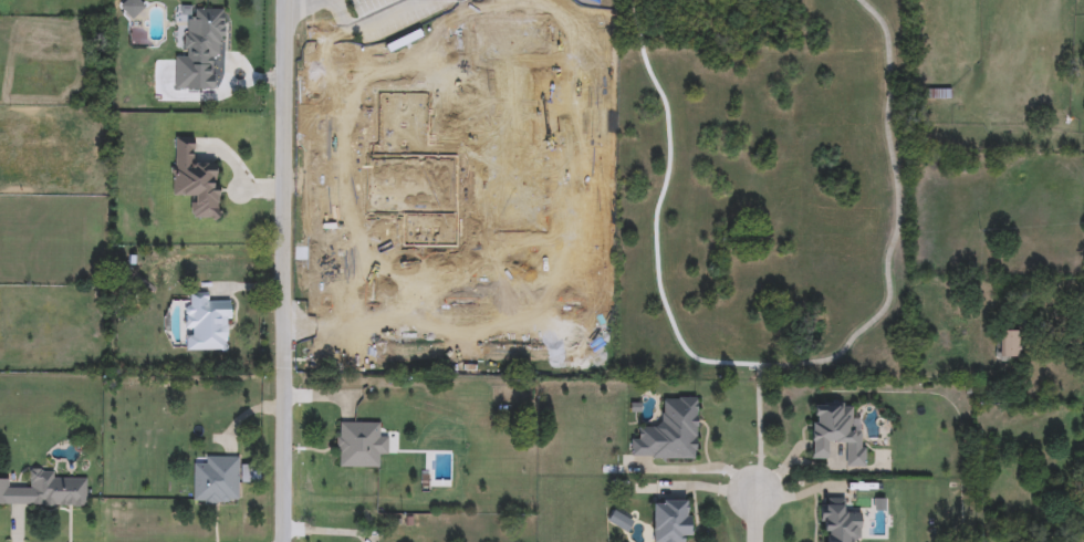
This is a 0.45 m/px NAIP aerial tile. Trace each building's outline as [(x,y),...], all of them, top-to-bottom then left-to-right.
[(118,7),(126,0),(139,0),(145,7),(131,20),(118,7)] [(185,66),(185,20),(195,20),(195,9),(223,9),(223,44),(212,44),(212,66),(185,66)] [(219,163),(218,219),(192,218),(194,197),(171,196),(173,137),(194,138),(194,163),(219,163)] [(184,351),(184,292),(207,292),(207,302),(230,303),(230,351),(184,351)] [(1018,331),(1018,358),(996,358),(996,331),(1018,331)] [(696,398),(696,459),(629,459),(629,438),(638,438),(638,426),(661,426),(661,398),(696,398)] [(864,467),(845,467),(845,444),(828,442),(828,458),(811,458),(812,404),(853,404),(852,430),(864,430),(864,467)] [(376,468),(336,468),(336,421),(377,421),(377,432),(386,432),(386,456),(376,456),(376,468)] [(205,457),(238,457),(238,502),(192,502),(192,465),(205,465),(205,457)] [(85,507),(0,505),(0,480),(9,480),(9,488),(29,488),(30,469),(53,470),(53,479),(86,480),(85,507)] [(859,511),(859,541),(854,541),(823,541),(822,498),(845,498),(845,511),(859,511)] [(679,536),(679,541),(653,541),(654,499),(689,500),(689,536),(679,536)]
